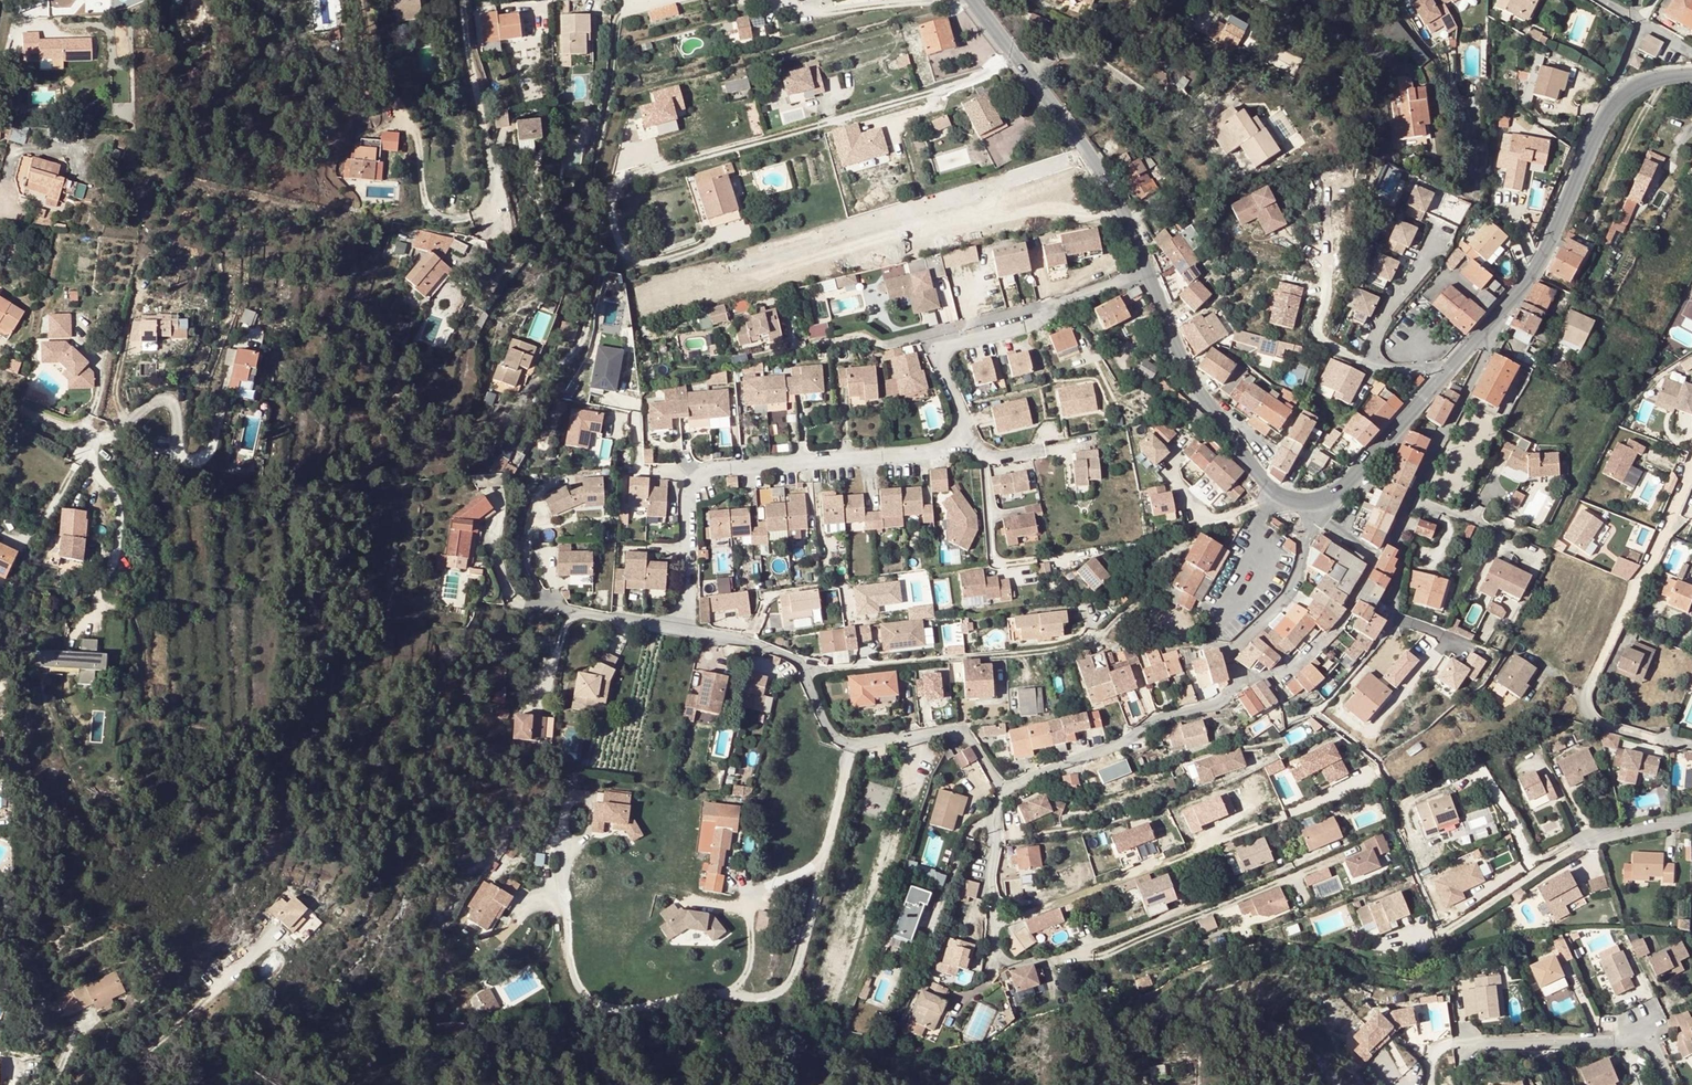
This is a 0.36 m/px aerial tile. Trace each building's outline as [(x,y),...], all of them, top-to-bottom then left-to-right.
[(393,10),(425,6),(424,0),(392,0),(393,10)] [(1412,1),(1424,24),(1439,16),(1430,0),(1415,0),(1412,1)] [(1497,7),(1525,22),(1537,0),(1500,0),(1497,7)] [(1691,32),(1691,0),(1673,0),(1664,15),(1691,32)] [(676,4),(650,11),(652,21),(678,14),(676,4)] [(498,14),(480,16),(483,38),(500,35),(501,40),(523,36),(519,14),(498,17),(498,14)] [(589,16),(561,16),(562,56),(570,56),(586,55),(585,35),(590,35),(589,16)] [(747,38),(745,17),(737,19),(740,38),(747,38)] [(947,20),(919,28),(927,56),(941,53),(940,48),(953,45),(947,20)] [(1237,47),(1243,34),(1226,25),(1225,28),(1216,23),(1208,37),(1217,41),(1219,37),(1237,47)] [(338,27),(334,27),(334,31),(332,31),(333,42),(340,41),(338,27)] [(1530,28),(1526,36),(1538,41),(1542,34),(1530,28)] [(40,34),(24,35),(24,55),(40,54),(41,60),(65,59),(65,62),(93,61),(93,40),(40,42),(40,34)] [(1663,42),(1648,34),(1639,49),(1654,58),(1663,42)] [(1636,54),(1631,63),(1639,68),(1644,59),(1636,54)] [(1554,101),(1558,90),(1562,73),(1541,66),(1533,95),(1554,101)] [(808,68),(782,75),(787,95),(813,89),(814,94),(824,92),(818,69),(808,71),(808,68)] [(1563,92),(1568,75),(1562,73),(1558,90),(1563,92)] [(1407,91),(1405,78),(1389,80),(1391,101),(1401,100),(1403,118),(1394,119),(1396,140),(1425,136),(1424,126),(1428,125),(1424,89),(1412,90),(1407,91)] [(751,88),(748,79),(725,83),(727,93),(751,88)] [(681,84),(653,90),(655,103),(638,106),(642,128),(679,121),(676,110),(686,108),(681,84)] [(813,89),(787,95),(789,103),(814,97),(814,94),(813,89)] [(997,105),(994,98),(991,92),(986,94),(993,107),(997,105)] [(980,137),(1002,126),(993,107),(986,94),(964,106),(965,107),(980,137)] [(1401,100),(1391,101),(1394,119),(1403,118),(1401,100)] [(1219,128),(1238,115),(1233,108),(1207,126),(1212,133),(1219,128)] [(507,112),(493,113),(495,130),(508,129),(507,112)] [(1219,128),(1235,151),(1242,146),(1257,168),(1280,153),(1265,130),(1259,135),(1250,123),(1243,112),(1238,115),(1219,128)] [(948,116),(946,116),(934,121),(938,131),(949,127),(951,125),(948,116)] [(1507,116),(1498,116),(1499,126),(1507,126),(1507,116)] [(1259,135),(1265,130),(1257,118),(1250,123),(1259,135)] [(539,121),(516,124),(518,143),(541,140),(539,121)] [(1002,126),(980,137),(982,140),(1008,126),(1007,123),(1002,126)] [(853,125),(846,127),(850,138),(856,136),(853,125)] [(850,138),(846,127),(833,131),(843,165),(883,153),(877,130),(856,136),(850,138)] [(1235,151),(1219,128),(1212,133),(1228,156),(1235,151)] [(71,131),(54,130),(53,137),(70,139),(71,131)] [(382,150),(400,150),(400,131),(382,131),(382,150)] [(1526,163),(1531,163),(1531,158),(1546,161),(1549,143),(1513,135),(1509,153),(1500,151),(1497,167),(1508,169),(1504,188),(1519,191),(1526,163)] [(377,150),(356,147),(355,154),(351,153),(349,178),(373,181),(377,150)] [(1660,169),(1664,159),(1649,152),(1629,196),(1636,200),(1635,203),(1639,205),(1656,167),(1660,169)] [(1130,154),(1116,161),(1119,168),(1133,162),(1130,154)] [(60,193),(63,180),(56,178),(59,167),(22,156),(15,178),(19,194),(22,195),(23,189),(25,183),(49,190),(47,196),(47,197),(57,200),(60,193)] [(1545,166),(1546,161),(1531,158),(1531,163),(1545,166)] [(1140,161),(1124,170),(1141,199),(1159,189),(1153,178),(1151,180),(1140,161)] [(732,163),(724,166),(727,175),(735,173),(732,163)] [(724,166),(695,175),(698,186),(728,178),(727,175),(724,166)] [(698,186),(709,221),(738,211),(728,178),(698,186)] [(76,184),(63,180),(60,193),(72,196),(76,184)] [(25,183),(23,189),(47,196),(49,190),(25,183)] [(1436,195),(1418,187),(1405,213),(1421,221),(1425,213),(1427,214),(1436,195)] [(1267,190),(1231,209),(1239,224),(1260,213),(1272,235),(1286,227),(1267,190)] [(57,200),(47,197),(45,203),(56,206),(57,200)] [(1625,234),(1639,205),(1635,203),(1627,199),(1617,220),(1612,218),(1602,239),(1612,244),(1619,231),(1625,234)] [(740,219),(738,211),(709,221),(711,228),(740,219)] [(1166,213),(1159,216),(1162,223),(1169,220),(1166,213)] [(1260,213),(1239,224),(1242,229),(1258,220),(1267,237),(1272,235),(1260,213)] [(1419,230),(1401,221),(1389,248),(1404,255),(1408,247),(1411,248),(1419,230)] [(393,222),(383,250),(390,252),(400,223),(393,222)] [(1463,239),(1459,248),(1466,254),(1472,248),(1479,254),(1487,262),(1508,238),(1492,222),(1482,232),(1470,246),(1463,239)] [(413,248),(429,252),(441,261),(453,238),(418,229),(413,248)] [(1045,248),(1049,267),(1068,263),(1067,255),(1104,248),(1100,229),(1062,237),(1064,244),(1045,248)] [(1184,241),(1190,236),(1186,231),(1175,239),(1167,229),(1155,238),(1176,267),(1194,254),(1193,253),(1184,241)] [(1566,240),(1548,272),(1568,282),(1580,262),(1582,262),(1588,251),(1573,242),(1576,236),(1574,235),(1576,230),(1572,229),(1566,240)] [(1199,247),(1190,236),(1184,241),(1193,253),(1199,247)] [(994,250),(999,273),(1032,265),(1026,243),(994,250)] [(976,247),(944,254),(947,268),(979,260),(976,247)] [(1453,269),(1466,254),(1459,248),(1454,253),(1446,262),(1453,269)] [(1472,248),(1466,254),(1473,260),(1479,254),(1472,248)] [(441,261),(429,252),(407,279),(416,287),(415,289),(424,297),(445,273),(448,268),(441,261)] [(1194,254),(1176,267),(1187,284),(1190,287),(1197,281),(1202,276),(1195,266),(1200,263),(1194,254)] [(1401,264),(1383,255),(1371,282),(1386,289),(1390,281),(1392,282),(1401,264)] [(153,261),(145,259),(142,272),(149,275),(153,261)] [(885,275),(927,270),(926,260),(883,266),(885,275)] [(1482,289),(1493,278),(1473,260),(1462,272),(1482,289)] [(935,263),(938,279),(948,276),(944,261),(935,263)] [(923,304),(925,312),(941,308),(936,287),(934,288),(932,280),(938,279),(935,263),(927,265),(928,271),(887,281),(890,296),(915,290),(919,305),(923,304)] [(1033,270),(1032,265),(999,273),(1000,278),(1033,270)] [(851,274),(834,279),(836,287),(854,283),(852,274),(851,274)] [(836,287),(834,279),(820,282),(823,292),(836,289),(836,287)] [(1183,294),(1181,296),(1197,312),(1212,296),(1197,281),(1190,287),(1183,294)] [(1502,286),(1496,281),(1491,288),(1496,293),(1502,286)] [(1167,287),(1173,303),(1181,296),(1183,294),(1177,282),(1167,287)] [(1303,288),(1280,283),(1278,294),(1281,294),(1278,306),(1275,306),(1271,324),(1294,329),(1303,288)] [(1556,293),(1537,283),(1527,305),(1545,315),(1556,293)] [(1143,294),(1139,286),(1131,290),(1119,297),(1120,298),(1107,305),(1118,324),(1131,318),(1122,301),(1130,296),(1132,299),(1143,294)] [(1451,286),(1434,305),(1453,321),(1453,323),(1466,335),(1485,315),(1477,309),(1471,302),(1470,303),(1451,286)] [(915,290),(890,296),(891,302),(911,297),(915,314),(925,312),(923,304),(919,305),(915,290)] [(1381,299),(1363,290),(1350,317),(1366,324),(1370,317),(1372,318),(1381,299)] [(1486,313),(1497,301),(1486,290),(1475,302),(1486,313)] [(1682,316),(1691,321),(1691,297),(1682,316)] [(2,330),(5,326),(18,334),(28,316),(0,298),(0,328),(2,330)] [(551,302),(548,311),(553,313),(557,304),(551,302)] [(1524,304),(1520,311),(1511,327),(1533,338),(1537,332),(1545,315),(1527,305),(1524,304)] [(1105,331),(1118,324),(1107,305),(1095,311),(1105,331)] [(723,308),(706,311),(709,325),(726,320),(723,308)] [(256,313),(245,309),(240,323),(250,327),(256,313)] [(1222,309),(1216,314),(1225,328),(1231,323),(1222,309)] [(765,335),(766,339),(780,336),(776,322),(773,323),(771,312),(763,313),(754,316),(743,318),(744,327),(733,330),(737,346),(749,343),(748,339),(765,335)] [(1593,324),(1570,312),(1558,335),(1560,337),(1582,347),(1593,324)] [(489,316),(483,313),(480,319),(485,321),(489,316)] [(1204,321),(1201,317),(1183,328),(1199,355),(1216,344),(1230,335),(1225,328),(1216,314),(1204,321)] [(73,316),(52,317),(53,339),(74,338),(73,316)] [(158,342),(158,337),(157,316),(149,317),(149,321),(141,321),(141,341),(141,343),(158,342)] [(157,316),(158,337),(172,337),(172,331),(178,330),(178,320),(171,320),(171,317),(157,316)] [(128,342),(141,341),(141,321),(132,321),(128,342)] [(579,326),(563,321),(559,336),(574,340),(579,326)] [(810,324),(810,337),(829,336),(829,323),(810,324)] [(5,326),(2,330),(15,338),(18,334),(5,326)] [(1071,328),(1050,336),(1053,342),(1074,337),(1071,328)] [(1194,358),(1199,355),(1183,328),(1181,330),(1183,336),(1194,358)] [(1237,332),(1234,342),(1261,348),(1260,353),(1275,357),(1279,342),(1270,339),(1237,332)] [(1537,332),(1533,338),(1546,346),(1550,338),(1537,332)] [(749,343),(766,339),(765,335),(748,339),(749,343)] [(1078,345),(1074,337),(1053,342),(1057,353),(1078,345)] [(1582,347),(1560,337),(1558,342),(1579,353),(1582,347)] [(519,366),(523,367),(528,369),(536,349),(514,340),(503,367),(499,366),(494,379),(515,387),(520,374),(517,372),(519,366)] [(68,344),(53,345),(53,356),(77,378),(78,389),(96,388),(95,374),(88,367),(90,364),(68,344)] [(53,356),(53,345),(45,345),(46,364),(62,363),(53,356)] [(1525,353),(1538,360),(1542,353),(1529,346),(1525,353)] [(903,354),(901,347),(885,351),(887,358),(903,354)] [(622,351),(597,348),(592,386),(618,388),(622,351)] [(1222,356),(1212,349),(1199,368),(1224,385),(1237,367),(1230,362),(1236,352),(1227,349),(1222,356)] [(1012,377),(1033,372),(1028,351),(1016,354),(1015,350),(1007,353),(1012,377)] [(259,355),(237,351),(229,387),(238,389),(240,381),(253,384),(259,355)] [(898,380),(923,374),(922,369),(918,351),(893,357),(898,380)] [(1534,368),(1537,362),(1524,354),(1521,361),(1534,368)] [(997,380),(991,356),(982,358),(983,362),(971,365),(976,385),(997,380)] [(1473,397),(1494,408),(1516,368),(1495,356),(1473,397)] [(1686,373),(1691,368),(1691,359),(1691,358),(1681,365),(1686,373)] [(1245,373),(1247,371),(1251,366),(1242,359),(1237,367),(1245,373)] [(1321,383),(1338,391),(1343,394),(1340,399),(1350,404),(1365,375),(1334,359),(1321,383)] [(1131,380),(1146,389),(1159,369),(1147,361),(1140,372),(1137,370),(1131,380)] [(762,362),(741,367),(742,373),(763,371),(762,362)] [(785,374),(743,378),(745,405),(787,401),(786,394),(826,391),(823,365),(821,364),(801,366),(802,376),(786,377),(785,374)] [(865,366),(840,368),(841,385),(849,384),(849,392),(871,387),(865,366)] [(878,366),(865,366),(871,387),(879,385),(878,366)] [(1221,389),(1231,396),(1249,373),(1247,371),(1245,373),(1237,367),(1224,385),(1221,389)] [(77,378),(69,371),(66,375),(72,381),(72,389),(78,389),(77,378)] [(726,371),(705,376),(706,383),(727,382),(726,371)] [(1231,396),(1242,404),(1256,414),(1269,395),(1253,385),(1257,379),(1249,373),(1231,396)] [(930,388),(927,377),(924,378),(923,374),(898,380),(902,394),(930,388)] [(1413,382),(1418,387),(1425,380),(1420,375),(1413,382)] [(1655,401),(1673,409),(1691,416),(1691,413),(1691,388),(1683,385),(1682,387),(1664,380),(1655,401)] [(251,392),(253,384),(240,381),(238,389),(251,392)] [(1379,395),(1386,388),(1388,387),(1387,386),(1386,385),(1383,387),(1378,381),(1371,391),(1378,396),(1379,395)] [(1092,384),(1057,389),(1059,402),(1068,401),(1071,414),(1097,410),(1092,384)] [(1454,384),(1450,391),(1459,395),(1463,389),(1454,384)] [(879,397),(879,385),(871,387),(849,392),(850,395),(860,394),(866,394),(866,399),(879,397)] [(618,388),(592,386),(592,394),(605,395),(605,391),(617,392),(618,388)] [(686,399),(648,401),(649,429),(671,427),(671,418),(688,416),(688,419),(729,416),(727,388),(685,392),(686,399)] [(1300,397),(1285,389),(1280,398),(1295,407),(1300,397)] [(31,390),(28,399),(44,404),(47,395),(31,390)] [(1452,409),(1459,395),(1450,391),(1445,399),(1439,396),(1428,418),(1438,424),(1443,426),(1452,409)] [(1292,412),(1269,395),(1256,414),(1252,420),(1251,422),(1250,423),(1267,436),(1274,427),(1279,431),(1292,412)] [(1388,402),(1379,395),(1378,396),(1361,416),(1357,413),(1345,432),(1363,449),(1368,444),(1404,404),(1394,395),(1393,396),(1388,402)] [(1494,408),(1473,397),(1469,403),(1492,415),(1494,408)] [(1026,398),(991,406),(994,419),(1003,416),(1007,430),(1033,424),(1026,398)] [(1320,405),(1313,398),(1306,406),(1313,412),(1320,405)] [(1068,401),(1059,402),(1062,416),(1071,414),(1068,401)] [(1655,401),(1653,405),(1672,413),(1673,409),(1655,401)] [(1256,414),(1242,404),(1238,410),(1252,420),(1256,414)] [(605,414),(575,408),(567,444),(588,448),(592,431),(601,433),(605,414)] [(1315,423),(1317,419),(1305,412),(1302,416),(1289,439),(1303,447),(1307,440),(1316,445),(1323,433),(1314,427),(1316,423),(1315,423)] [(1003,416),(994,419),(998,432),(1007,430),(1003,416)] [(1164,422),(1152,434),(1165,446),(1177,434),(1164,422)] [(1200,427),(1198,426),(1193,431),(1199,436),(1204,431),(1200,427)] [(1330,447),(1341,433),(1335,429),(1325,443),(1330,447)] [(1410,432),(1398,459),(1418,469),(1423,456),(1420,454),(1427,440),(1410,432)] [(1165,446),(1152,434),(1141,444),(1142,450),(1156,465),(1170,453),(1165,446)] [(1222,453),(1224,450),(1211,438),(1203,445),(1197,439),(1185,452),(1236,501),(1246,491),(1236,482),(1243,473),(1222,453)] [(1296,458),(1303,447),(1289,439),(1284,447),(1282,451),(1296,458)] [(1617,443),(1601,473),(1619,483),(1635,453),(1639,455),(1643,447),(1628,439),(1624,447),(1617,443)] [(1423,456),(1430,441),(1427,440),(1420,454),(1423,456)] [(1499,457),(1507,461),(1514,448),(1505,443),(1499,457)] [(1558,477),(1557,454),(1528,456),(1514,448),(1507,461),(1505,466),(1516,472),(1519,470),(1521,464),(1527,467),(1527,473),(1528,479),(1558,477)] [(1099,449),(1076,451),(1077,461),(1074,461),(1076,486),(1090,485),(1089,480),(1101,479),(1099,449)] [(1282,483),(1296,458),(1282,451),(1273,466),(1275,467),(1271,475),(1282,483)] [(1317,457),(1325,462),(1328,457),(1326,455),(1319,452),(1317,457)] [(1312,463),(1307,471),(1316,476),(1325,462),(1317,457),(1312,463)] [(1387,481),(1389,482),(1407,491),(1418,469),(1398,459),(1387,481)] [(950,468),(933,469),(934,477),(935,492),(952,491),(950,468)] [(1027,472),(993,478),(996,494),(1004,493),(1005,496),(1030,491),(1027,472)] [(737,476),(726,476),(727,488),(738,487),(737,476)] [(549,517),(583,502),(604,501),(603,478),(582,479),(582,487),(569,493),(566,487),(541,497),(549,517)] [(628,496),(620,496),(619,513),(628,514),(628,507),(646,508),(646,517),(665,518),(667,490),(654,489),(655,480),(630,479),(628,496)] [(1395,517),(1407,491),(1389,482),(1384,493),(1376,509),(1395,518),(1395,517)] [(1164,486),(1148,489),(1154,517),(1175,512),(1172,494),(1166,495),(1164,486)] [(766,502),(783,501),(782,487),(760,489),(760,494),(766,493),(766,502)] [(937,522),(935,505),(925,505),(923,488),(883,491),(884,512),(867,513),(865,495),(839,497),(838,492),(824,493),(826,525),(867,522),(867,530),(886,529),(886,517),(926,514),(927,523),(937,522)] [(1376,509),(1384,493),(1377,490),(1370,506),(1376,509)] [(1516,490),(1509,504),(1518,508),(1524,495),(1516,490)] [(961,491),(944,503),(959,525),(951,541),(970,551),(980,532),(979,517),(961,491)] [(751,509),(711,512),(713,538),(753,536),(753,545),(771,544),(770,532),(810,529),(807,494),(792,495),(793,503),(768,504),(769,526),(752,527),(751,509)] [(483,496),(453,517),(447,556),(467,559),(471,532),(472,523),(492,509),(483,496)] [(1025,515),(1034,513),(1043,511),(1042,504),(1024,507),(1025,515)] [(1374,514),(1376,509),(1370,506),(1369,506),(1367,511),(1374,514)] [(1586,507),(1566,535),(1586,549),(1605,521),(1586,507)] [(1388,532),(1395,518),(1376,509),(1374,514),(1367,511),(1362,509),(1354,528),(1365,533),(1363,538),(1380,550),(1388,532)] [(85,522),(86,513),(64,511),(63,515),(61,536),(63,536),(61,550),(60,558),(82,562),(87,522),(85,522)] [(1017,537),(1037,534),(1034,513),(1025,515),(1003,519),(1008,546),(1018,545),(1017,537)] [(1395,517),(1395,518),(1388,532),(1391,534),(1398,519),(1395,517)] [(1274,518),(1270,523),(1280,530),(1283,526),(1284,525),(1274,518)] [(1418,521),(1413,533),(1431,540),(1435,527),(1418,521)] [(1469,539),(1474,527),(1468,524),(1463,536),(1469,539)] [(1017,537),(1018,545),(1039,540),(1037,534),(1017,537)] [(1201,536),(1173,587),(1193,598),(1221,547),(1201,536)] [(1366,565),(1363,563),(1349,554),(1320,536),(1312,548),(1322,555),(1346,571),(1349,568),(1361,574),(1366,565)] [(1288,538),(1282,547),(1296,555),(1295,543),(1288,538)] [(1396,551),(1388,545),(1373,571),(1388,579),(1394,569),(1392,568),(1396,561),(1392,558),(1396,551)] [(0,546),(0,577),(5,580),(18,554),(0,546)] [(61,550),(48,548),(46,562),(58,566),(60,558),(61,550)] [(942,563),(961,562),(961,548),(941,549),(942,563)] [(1322,555),(1312,548),(1309,566),(1320,573),(1326,577),(1332,580),(1336,575),(1342,579),(1346,571),(1322,555)] [(1353,549),(1349,554),(1363,563),(1366,558),(1353,549)] [(592,553),(557,554),(558,577),(593,576),(592,553)] [(625,569),(616,569),(614,594),(624,595),(624,589),(625,577),(645,578),(644,590),(666,591),(667,564),(653,563),(653,554),(626,553),(625,569)] [(444,572),(447,556),(438,554),(436,570),(444,572)] [(1095,556),(1079,571),(1096,589),(1111,576),(1115,579),(1122,573),(1105,555),(1099,560),(1095,556)] [(1641,564),(1621,556),(1613,575),(1619,577),(1633,583),(1641,564)] [(1495,559),(1481,588),(1496,595),(1499,590),(1521,600),(1532,576),(1495,559)] [(1320,573),(1309,566),(1308,571),(1317,577),(1320,573)] [(1360,576),(1361,574),(1349,568),(1346,571),(1342,579),(1342,580),(1353,587),(1360,576)] [(983,570),(959,573),(962,598),(986,595),(986,599),(999,597),(1000,601),(1011,600),(1009,580),(998,581),(997,577),(984,579),(983,570)] [(1147,571),(1137,581),(1143,588),(1154,579),(1147,571)] [(1388,579),(1373,571),(1361,592),(1376,601),(1388,579)] [(1438,611),(1441,598),(1438,597),(1441,581),(1412,572),(1408,588),(1416,590),(1413,603),(1438,611)] [(1332,580),(1326,577),(1316,590),(1342,607),(1353,587),(1342,580),(1342,579),(1336,575),(1332,580)] [(625,577),(624,589),(644,590),(645,578),(625,577)] [(719,577),(719,592),(732,592),(732,577),(719,577)] [(1670,599),(1677,582),(1668,578),(1662,596),(1670,599)] [(901,581),(855,587),(859,615),(904,609),(901,581)] [(1446,582),(1441,581),(1438,597),(1441,598),(1446,582)] [(1691,605),(1691,587),(1677,582),(1670,599),(1667,607),(1688,615),(1691,605)] [(1173,587),(1171,591),(1166,600),(1177,606),(1179,604),(1190,611),(1197,600),(1193,598),(1173,587)] [(1496,595),(1481,588),(1480,592),(1495,599),(1496,595)] [(1311,598),(1315,601),(1316,602),(1339,619),(1347,610),(1342,607),(1316,590),(1311,598)] [(1499,590),(1496,595),(1518,605),(1521,600),(1499,590)] [(749,591),(736,593),(740,616),(752,615),(749,591)] [(818,591),(781,596),(782,608),(793,607),(793,612),(813,610),(820,609),(818,591)] [(1359,602),(1358,603),(1371,611),(1373,606),(1376,601),(1361,592),(1357,600),(1359,602)] [(705,596),(695,598),(695,623),(706,623),(705,596)] [(1335,624),(1339,619),(1316,602),(1315,601),(1307,611),(1309,612),(1306,615),(1317,623),(1316,624),(1323,630),(1327,633),(1335,624)] [(1371,611),(1358,603),(1352,615),(1358,619),(1367,625),(1373,614),(1370,612),(1371,611)] [(1297,626),(1306,615),(1309,612),(1307,611),(1297,605),(1286,617),(1297,626)] [(1140,606),(1130,618),(1134,622),(1137,618),(1139,620),(1146,610),(1140,606)] [(793,607),(782,608),(783,621),(813,617),(813,610),(793,612),(793,607)] [(1063,625),(1068,624),(1067,612),(1015,618),(1016,630),(1021,630),(1022,641),(1065,636),(1063,625)] [(1269,626),(1274,630),(1286,617),(1281,613),(1273,621),(1269,626)] [(1373,641),(1384,621),(1373,614),(1367,625),(1358,619),(1353,629),(1363,635),(1373,641)] [(1295,647),(1316,624),(1317,623),(1306,615),(1297,626),(1285,640),(1295,647)] [(1286,617),(1274,630),(1285,640),(1297,626),(1286,617)] [(898,622),(882,624),(885,650),(926,645),(923,619),(917,620),(898,622)] [(1462,624),(1455,621),(1450,632),(1475,641),(1477,637),(1459,630),(1462,624)] [(872,640),(870,625),(856,627),(858,642),(872,640)] [(844,629),(821,632),(824,654),(825,654),(846,651),(847,651),(858,650),(859,649),(858,642),(856,627),(844,629)] [(1251,669),(1258,662),(1269,649),(1280,660),(1281,661),(1288,654),(1280,647),(1285,640),(1274,630),(1269,636),(1264,631),(1258,638),(1236,661),(1251,669)] [(806,636),(792,638),(793,645),(807,643),(806,636)] [(94,642),(77,640),(76,654),(73,677),(73,684),(89,686),(91,672),(94,642)] [(1288,654),(1295,647),(1285,640),(1280,647),(1288,654)] [(1365,649),(1357,641),(1347,653),(1354,661),(1365,649)] [(1634,642),(1631,650),(1641,654),(1645,646),(1634,642)] [(1632,675),(1631,679),(1644,684),(1656,650),(1645,646),(1641,654),(1645,655),(1636,676),(1632,675)] [(60,652),(33,649),(30,672),(58,675),(60,652)] [(1253,669),(1261,674),(1266,667),(1270,670),(1280,660),(1269,649),(1258,662),(1259,663),(1253,669)] [(1626,649),(1619,670),(1632,675),(1641,654),(1631,650),(1626,649)] [(1152,669),(1144,672),(1149,685),(1182,674),(1177,661),(1180,659),(1177,651),(1163,656),(1161,651),(1145,650),(1152,669)] [(1201,688),(1218,684),(1227,681),(1228,681),(1228,679),(1222,655),(1221,655),(1220,650),(1205,654),(1205,657),(1202,658),(1200,652),(1192,654),(1191,650),(1181,650),(1186,665),(1194,663),(1201,688)] [(76,654),(60,652),(58,675),(73,677),(76,654)] [(598,696),(606,698),(609,683),(615,671),(613,669),(618,659),(605,652),(595,670),(592,676),(587,675),(579,674),(576,688),(573,708),(589,711),(595,712),(595,710),(598,696)] [(1102,686),(1092,657),(1091,652),(1081,652),(1083,659),(1078,661),(1088,690),(1102,686)] [(1141,664),(1137,652),(1129,652),(1130,668),(1141,664)] [(1488,660),(1473,652),(1464,665),(1455,659),(1449,670),(1445,667),(1439,679),(1458,690),(1468,674),(1476,678),(1488,660)] [(1111,675),(1104,654),(1092,657),(1102,686),(1113,682),(1111,675)] [(1645,655),(1641,654),(1632,675),(1636,676),(1645,655)] [(103,657),(93,655),(91,672),(101,673),(103,657)] [(1382,677),(1393,688),(1412,666),(1400,656),(1382,677)] [(1320,665),(1315,659),(1310,664),(1315,669),(1320,665)] [(1524,687),(1527,689),(1538,675),(1520,659),(1498,685),(1514,699),(1524,687)] [(980,661),(964,662),(967,699),(979,698),(979,696),(994,695),(992,666),(980,666),(980,661)] [(1315,688),(1325,680),(1315,669),(1310,664),(1304,670),(1302,672),(1303,674),(1311,684),(1315,688)] [(1137,689),(1130,668),(1111,675),(1113,682),(1118,696),(1137,689)] [(1632,675),(1619,670),(1617,674),(1631,679),(1632,675)] [(697,697),(686,695),(681,719),(692,722),(694,711),(717,716),(726,678),(703,673),(697,697)] [(755,711),(763,713),(766,697),(764,696),(765,689),(760,688),(754,686),(756,676),(756,675),(746,673),(742,692),(748,693),(744,711),(755,713),(755,711)] [(895,674),(851,678),(854,707),(875,705),(874,700),(874,697),(879,696),(897,694),(895,674)] [(1311,684),(1303,674),(1297,678),(1297,679),(1287,687),(1295,697),(1311,684)] [(1377,691),(1381,686),(1367,675),(1352,692),(1354,696),(1344,708),(1363,724),(1386,698),(1377,691)] [(763,678),(756,676),(754,686),(760,688),(763,678)] [(923,681),(915,681),(916,697),(924,697),(925,701),(940,700),(938,676),(923,677),(923,681)] [(1254,717),(1280,700),(1278,694),(1274,697),(1268,689),(1264,682),(1263,681),(1251,688),(1242,695),(1246,702),(1243,704),(1252,718),(1254,717)] [(1118,696),(1113,682),(1102,686),(1106,699),(1114,697),(1116,702),(1120,701),(1118,696)] [(506,687),(496,686),(494,701),(504,702),(506,687)] [(1106,699),(1102,686),(1088,690),(1092,704),(1106,699)] [(1194,690),(1192,686),(1179,690),(1184,705),(1189,704),(1195,703),(1197,702),(1194,690)] [(1390,694),(1381,686),(1377,691),(1386,698),(1390,694)] [(1524,687),(1514,699),(1519,703),(1529,691),(1527,689),(1524,687)] [(1038,716),(1037,698),(1036,690),(1019,691),(1022,717),(1038,716)] [(598,696),(595,710),(603,711),(606,698),(598,696)] [(773,698),(766,697),(763,713),(770,714),(773,698)] [(717,716),(694,711),(692,722),(715,727),(717,716)] [(1077,717),(1080,732),(1090,730),(1102,727),(1099,712),(1091,714),(1077,717)] [(546,718),(532,717),(531,736),(545,737),(546,718)] [(1077,717),(1062,720),(1067,743),(1077,740),(1076,733),(1080,732),(1077,717)] [(554,719),(546,718),(545,737),(553,737),(554,719)] [(1067,743),(1062,720),(1049,724),(1054,746),(1056,745),(1066,743),(1067,743)] [(1203,720),(1190,724),(1204,744),(1209,742),(1203,720)] [(1280,733),(1286,729),(1280,720),(1274,725),(1280,733)] [(1005,724),(996,726),(997,735),(1007,734),(1005,724)] [(1015,755),(1034,750),(1054,746),(1049,724),(1010,733),(1015,755)] [(1178,736),(1170,738),(1173,748),(1185,744),(1187,749),(1204,744),(1190,724),(1182,726),(1183,729),(1177,730),(1178,736)] [(996,726),(983,728),(985,737),(997,735),(996,726)] [(1123,726),(1116,728),(1118,735),(1124,734),(1123,726)] [(1164,740),(1170,738),(1178,736),(1177,730),(1183,729),(1182,726),(1162,732),(1164,740)] [(1102,727),(1090,730),(1092,737),(1101,735),(1102,736),(1105,736),(1103,727),(1102,727)] [(983,728),(972,729),(978,738),(985,737),(983,728)] [(1619,749),(1622,735),(1605,731),(1602,745),(1619,749)] [(1066,743),(1056,745),(1058,754),(1067,752),(1066,743)] [(1333,744),(1301,760),(1304,767),(1311,763),(1316,772),(1327,767),(1334,782),(1348,775),(1333,744)] [(951,748),(947,754),(949,758),(955,755),(951,748)] [(972,751),(970,748),(955,756),(962,768),(977,760),(972,751)] [(1245,765),(1238,748),(1187,768),(1189,774),(1197,771),(1203,785),(1214,781),(1213,778),(1245,765)] [(1558,764),(1570,789),(1585,782),(1582,777),(1598,770),(1588,749),(1558,764)] [(1621,768),(1620,776),(1628,779),(1630,770),(1636,772),(1657,777),(1661,759),(1617,749),(1615,759),(1616,767),(1621,768)] [(1034,750),(1015,755),(1016,761),(1035,757),(1034,750)] [(1147,755),(1136,760),(1139,767),(1149,762),(1147,755)] [(1122,758),(1094,769),(1099,782),(1127,772),(1122,758)] [(1284,761),(1267,768),(1270,776),(1287,769),(1284,761)] [(950,766),(943,762),(936,775),(943,779),(950,766)] [(1311,763),(1292,773),(1297,782),(1316,772),(1311,763)] [(1327,767),(1324,769),(1331,783),(1334,782),(1327,767)] [(1195,788),(1203,785),(1197,771),(1189,774),(1195,788)] [(1515,782),(1526,806),(1544,797),(1532,773),(1515,782)] [(1063,774),(1050,778),(1052,786),(1065,783),(1067,791),(1079,788),(1076,775),(1064,777),(1063,774)] [(957,815),(962,796),(941,790),(931,824),(953,831),(957,815)] [(626,794),(605,791),(603,803),(595,802),(593,823),(604,824),(604,823),(614,824),(614,830),(624,830),(625,831),(627,831),(634,841),(645,835),(637,824),(636,822),(634,821),(632,820),(629,820),(631,792),(626,791),(626,794)] [(968,798),(962,796),(957,815),(963,817),(968,798)] [(1457,821),(1448,796),(1418,808),(1415,808),(1425,838),(1437,833),(1436,829),(1457,821)] [(1219,797),(1183,813),(1192,835),(1199,832),(1198,828),(1227,816),(1219,797)] [(1046,798),(1019,808),(1026,825),(1052,815),(1062,819),(1067,807),(1046,798)] [(740,808),(705,804),(704,821),(715,822),(712,852),(710,864),(705,889),(715,891),(716,885),(720,866),(723,866),(725,849),(727,830),(732,831),(737,831),(740,808)] [(1336,818),(1303,831),(1311,852),(1344,839),(1336,818)] [(698,851),(712,852),(715,822),(704,821),(698,851)] [(603,833),(604,824),(593,823),(592,832),(603,833)] [(1148,824),(1111,838),(1118,854),(1154,840),(1148,824)] [(1369,852),(1346,862),(1354,879),(1380,868),(1376,858),(1390,852),(1383,834),(1365,842),(1369,852)] [(1265,839),(1236,849),(1241,862),(1238,863),(1242,874),(1274,862),(1265,839)] [(1039,847),(1018,850),(1019,857),(1012,858),(1013,865),(1020,864),(1021,870),(1042,867),(1039,847)] [(1236,877),(1242,874),(1238,863),(1241,862),(1236,849),(1227,853),(1236,877)] [(1632,876),(1649,877),(1662,878),(1661,884),(1672,885),(1673,866),(1663,866),(1663,855),(1633,853),(1632,865),(1632,876)] [(1622,881),(1632,882),(1632,876),(1632,865),(1623,865),(1622,881)] [(1329,868),(1307,877),(1310,886),(1333,877),(1329,868)] [(1484,887),(1477,869),(1434,886),(1445,912),(1464,904),(1461,897),(1484,887)] [(943,887),(946,879),(928,872),(925,880),(943,887)] [(1537,889),(1551,914),(1566,906),(1581,897),(1569,873),(1537,889)] [(1608,875),(1590,880),(1594,893),(1611,887),(1608,875)] [(1170,876),(1139,887),(1150,919),(1170,911),(1168,905),(1180,900),(1170,876)] [(1135,879),(1120,885),(1122,894),(1138,888),(1135,879)] [(980,884),(964,880),(961,895),(977,899),(980,884)] [(485,931),(494,918),(502,907),(504,909),(512,898),(491,884),(468,920),(485,931)] [(724,895),(724,892),(725,886),(716,885),(715,891),(714,893),(724,895)] [(911,887),(895,931),(909,935),(920,904),(927,906),(931,894),(911,887)] [(1282,888),(1240,906),(1244,915),(1257,909),(1260,915),(1270,917),(1291,908),(1282,888)] [(1409,915),(1401,893),(1357,910),(1362,926),(1374,921),(1376,928),(1396,920),(1409,915)] [(289,930),(300,916),(307,909),(294,897),(287,904),(276,894),(264,907),(289,930)] [(668,922),(681,913),(675,904),(662,913),(668,922)] [(1566,906),(1551,914),(1555,921),(1569,914),(1566,906)] [(497,920),(504,909),(502,907),(494,918),(497,920)] [(1007,927),(1010,936),(1025,926),(1030,933),(1064,921),(1060,908),(1007,927)] [(685,911),(668,922),(677,936),(687,928),(706,932),(714,941),(726,932),(713,915),(685,911)] [(1204,932),(1219,926),(1213,914),(1199,921),(1204,932)] [(304,920),(300,916),(289,930),(292,933),(304,920)] [(1396,920),(1376,928),(1379,935),(1399,928),(1396,920)] [(1080,921),(1066,925),(1071,939),(1085,935),(1080,921)] [(677,936),(668,922),(661,927),(670,940),(677,936)] [(1010,936),(1005,940),(1015,956),(1036,941),(1030,933),(1025,926),(1010,936)] [(895,931),(893,938),(907,943),(909,935),(895,931)] [(958,969),(966,971),(969,960),(968,960),(972,945),(950,939),(944,964),(939,963),(937,971),(956,977),(958,969)] [(1566,942),(1556,946),(1564,963),(1574,959),(1566,942)] [(1646,944),(1635,948),(1640,962),(1652,958),(1646,944)] [(976,946),(972,945),(968,960),(969,960),(966,971),(969,971),(976,946)] [(1652,964),(1658,980),(1674,974),(1684,970),(1682,966),(1691,962),(1686,948),(1675,952),(1676,955),(1652,964)] [(1626,955),(1604,964),(1615,989),(1637,980),(1626,955)] [(1557,957),(1533,967),(1542,988),(1566,978),(1557,957)] [(1033,966),(1010,972),(1016,992),(1038,986),(1037,979),(1043,977),(1042,970),(1035,972),(1033,966)] [(1686,975),(1684,970),(1674,974),(1676,979),(1686,975)] [(58,998),(66,1015),(93,1002),(95,1006),(112,998),(125,991),(116,971),(58,998)] [(872,979),(866,976),(859,997),(866,999),(870,988),(868,987),(872,979)] [(1136,981),(1140,990),(1153,985),(1149,976),(1136,981)] [(948,990),(920,977),(917,982),(922,984),(919,991),(922,992),(906,1030),(914,1034),(917,1024),(925,1027),(934,1031),(946,1003),(943,1002),(948,990)] [(1497,989),(1503,988),(1502,978),(1478,980),(1479,993),(1481,1014),(1481,1021),(1500,1019),(1497,989)] [(1633,982),(1615,989),(1619,999),(1637,992),(1633,982)] [(1506,1018),(1503,988),(1497,989),(1500,1019),(1506,1018)] [(477,995),(479,998),(483,1006),(494,1000),(488,990),(477,995)] [(1471,1015),(1481,1014),(1479,993),(1469,994),(1471,1015)] [(1421,997),(1422,1004),(1445,1001),(1444,994),(1421,997)] [(114,1002),(112,998),(95,1006),(97,1010),(114,1002)] [(498,1008),(494,1000),(483,1006),(479,998),(472,1002),(479,1015),(487,1012),(487,1014),(498,1008)] [(980,1003),(967,1031),(980,1038),(994,1009),(980,1003)] [(1361,1047),(1355,1053),(1365,1064),(1401,1030),(1417,1027),(1414,1011),(1394,1015),(1386,1023),(1379,1016),(1354,1040),(1361,1047)] [(1005,1018),(1008,1026),(1013,1023),(1015,1021),(1013,1015),(1007,1017),(1005,1018)] [(1672,1033),(1681,1029),(1687,1043),(1679,1046),(1685,1061),(1691,1058),(1691,1020),(1690,1015),(1668,1025),(1672,1033)] [(917,1024),(914,1034),(921,1036),(925,1027),(917,1024)] [(1582,1073),(1587,1084),(1619,1084),(1610,1062),(1582,1073)]
